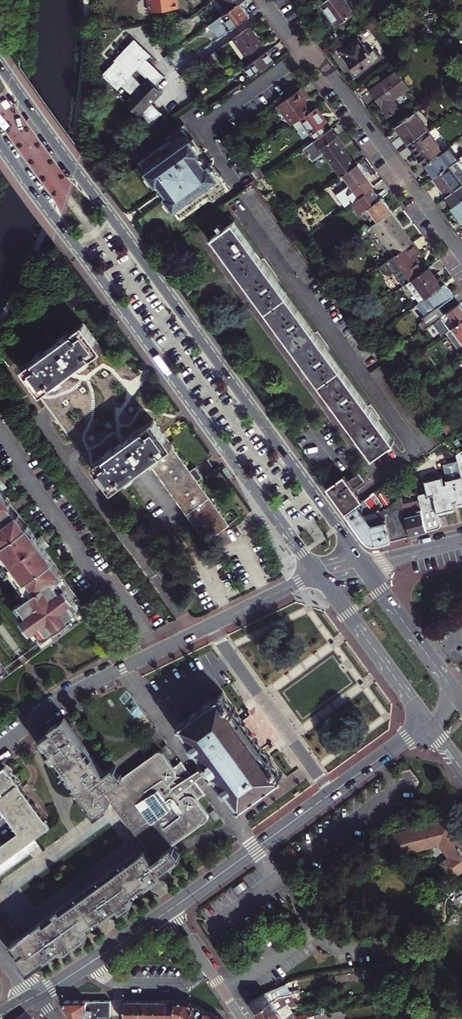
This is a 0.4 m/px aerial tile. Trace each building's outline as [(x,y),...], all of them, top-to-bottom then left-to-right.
[(150,12),(178,8),(177,0),(149,0),(150,12)] [(228,10),(240,2),(242,0),(221,0),(228,10)] [(346,0),(328,0),(322,4),(337,24),(354,11),(346,0)] [(210,23),(220,37),(234,27),(233,27),(249,15),(240,2),(228,10),(210,23)] [(266,52),(248,27),(228,42),(242,60),(247,56),(251,62),(266,52)] [(116,59),(103,72),(118,87),(122,83),(132,93),(126,100),(139,113),(141,111),(152,122),(161,113),(150,102),(161,91),(155,85),(164,76),(146,59),(150,54),(134,39),(115,58),(116,59)] [(360,46),(357,42),(344,51),(348,56),(346,57),(356,72),(376,57),(372,51),(369,54),(363,45),(360,46)] [(248,81),(273,62),(266,52),(251,62),(240,70),(248,81)] [(405,90),(393,73),(368,91),(388,117),(400,108),(393,99),(405,90)] [(310,99),(302,88),(277,106),(282,113),(287,114),(294,124),(299,120),(311,111),(307,105),(308,100),(310,99)] [(311,111),(299,120),(308,132),(302,136),(308,145),(314,140),(327,130),(323,124),(327,121),(317,107),(311,111)] [(428,131),(413,111),(394,125),(409,146),(428,131)] [(264,115),(257,120),(261,125),(268,120),(264,115)] [(166,137),(168,140),(184,129),(192,139),(194,137),(184,124),(166,137)] [(344,146),(332,127),(327,130),(314,140),(341,176),(343,175),(356,165),(343,147),(344,146)] [(180,216),(208,196),(210,198),(211,199),(227,187),(219,176),(210,165),(207,167),(198,154),(201,152),(192,139),(184,129),(168,140),(168,141),(171,144),(143,164),(140,166),(158,192),(161,190),(167,198),(164,200),(177,218),(180,216)] [(428,131),(409,146),(423,165),(425,164),(443,151),(428,131)] [(203,150),(194,137),(192,139),(201,152),(203,150)] [(140,161),(143,164),(171,144),(168,141),(140,161)] [(445,149),(443,151),(425,164),(434,177),(450,165),(455,162),(445,149)] [(207,167),(210,165),(201,152),(198,154),(207,167)] [(258,181),(265,176),(250,155),(244,160),(246,163),(258,181)] [(213,163),(210,165),(219,176),(221,174),(213,163)] [(356,165),(343,175),(359,196),(371,188),(374,185),(358,163),(356,165)] [(461,184),(461,182),(450,165),(434,177),(433,178),(446,196),(461,184)] [(231,188),(221,174),(219,176),(227,187),(211,199),(213,202),(231,188)] [(453,206),(461,200),(461,184),(446,196),(453,206)] [(359,214),(362,212),(368,208),(377,219),(378,221),(389,213),(391,211),(382,198),(379,199),(371,188),(359,196),(354,200),(350,202),(359,214)] [(210,198),(208,196),(180,216),(183,219),(210,198)] [(453,206),(461,218),(461,200),(453,206)] [(368,208),(362,212),(369,222),(373,219),(374,221),(377,219),(368,208)] [(399,229),(401,228),(389,213),(378,221),(372,226),(393,255),(410,243),(399,229)] [(212,239),(239,276),(284,339),(326,395),(371,457),(394,442),(359,395),(316,336),(273,277),(233,224),(212,239)] [(411,243),(401,228),(399,229),(410,243),(411,243)] [(410,243),(393,255),(381,265),(385,271),(391,273),(397,270),(406,283),(426,269),(415,254),(418,253),(411,243),(410,243)] [(406,283),(420,301),(445,283),(440,277),(438,278),(429,266),(426,269),(406,283)] [(445,283),(420,301),(418,303),(428,317),(423,321),(428,326),(433,323),(445,314),(439,307),(454,296),(445,283)] [(445,314),(433,323),(442,335),(446,332),(447,331),(452,327),(461,320),(461,307),(459,303),(445,314)] [(452,327),(447,331),(446,332),(452,339),(455,340),(459,346),(461,344),(461,320),(452,327)] [(83,323),(23,368),(42,393),(102,349),(83,323)] [(191,471),(173,447),(154,421),(94,465),(113,491),(150,463),(187,514),(210,497),(198,482),(191,471)] [(457,454),(455,457),(457,462),(443,465),(447,480),(446,480),(446,484),(444,484),(442,476),(424,481),(427,492),(417,494),(418,500),(427,531),(437,528),(439,525),(440,522),(439,516),(456,512),(454,502),(456,501),(458,508),(461,507),(461,475),(457,454)] [(196,468),(191,471),(198,482),(203,478),(196,468)] [(349,481),(354,488),(365,480),(359,473),(349,481)] [(345,513),(357,505),(363,500),(354,488),(349,481),(344,475),(327,487),(336,500),(345,513)] [(43,642),(83,613),(57,577),(60,574),(61,574),(53,562),(43,549),(48,545),(41,536),(36,539),(27,527),(18,514),(18,515),(15,517),(8,506),(11,504),(1,490),(6,487),(0,478),(0,561),(2,564),(10,574),(22,591),(27,598),(23,601),(13,609),(30,632),(34,629),(43,642)] [(410,535),(405,516),(400,493),(383,508),(382,508),(391,540),(410,535)] [(373,511),(382,508),(372,494),(364,499),(373,511)] [(230,525),(210,497),(187,514),(207,541),(230,525)] [(410,535),(427,531),(418,500),(414,501),(415,507),(417,508),(418,513),(405,516),(410,535)] [(18,514),(11,504),(8,506),(15,517),(18,515),(18,514)] [(391,540),(382,508),(373,511),(372,511),(366,517),(357,505),(345,513),(355,526),(364,539),(376,543),(391,540)] [(2,564),(0,565),(0,569),(6,577),(10,574),(2,564)] [(83,613),(43,642),(39,645),(43,650),(91,615),(61,574),(60,574),(57,577),(83,613)] [(27,598),(22,591),(18,594),(23,601),(27,598)] [(34,629),(30,632),(39,645),(43,642),(34,629)] [(2,672),(0,673),(0,681),(10,674),(0,660),(0,669),(2,672)] [(222,692),(179,725),(206,760),(213,769),(241,807),(284,774),(252,733),(222,692)] [(97,812),(114,801),(106,790),(116,783),(107,770),(85,741),(69,719),(43,737),(58,758),(88,801),(97,812)] [(43,737),(41,739),(55,760),(58,758),(43,737)] [(124,776),(174,844),(209,819),(210,818),(211,815),(211,814),(209,812),(200,798),(205,794),(208,792),(199,780),(198,779),(193,772),(192,770),(185,760),(176,766),(168,754),(165,751),(164,750),(162,750),(158,752),(124,776)] [(206,760),(192,770),(198,779),(213,769),(206,760)] [(106,790),(114,801),(149,848),(155,857),(165,850),(174,844),(124,776),(115,764),(107,770),(116,783),(106,790)] [(18,785),(4,768),(0,771),(0,863),(36,838),(51,827),(18,785)] [(453,877),(461,870),(461,830),(457,833),(448,820),(390,835),(395,855),(440,843),(451,858),(443,863),(453,877)] [(2,872),(41,845),(36,838),(0,863),(0,869),(2,872)] [(155,857),(149,848),(141,854),(25,936),(22,938),(16,942),(31,964),(45,954),(47,956),(65,944),(88,927),(120,905),(132,897),(157,880),(166,873),(164,870),(175,863),(172,859),(169,855),(167,853),(165,850),(155,857)] [(135,901),(132,897),(120,905),(123,909),(135,901)] [(68,948),(91,932),(88,927),(65,944),(68,948)] [(249,1002),(255,1011),(283,995),(293,994),(285,981),(249,1002)] [(260,1018),(264,1018),(289,1004),(291,1008),(300,1006),(293,994),(283,995),(255,1011),(260,1018)] [(97,1000),(66,1000),(63,1006),(72,1018),(80,1018),(83,1017),(84,1018),(99,1018),(99,1016),(111,1016),(111,1000),(97,1000)] [(134,1000),(124,1000),(124,1016),(124,1018),(134,1018),(134,1000)] [(144,1000),(134,1000),(134,1018),(144,1018),(144,1000)] [(154,1000),(144,1000),(144,1018),(154,1018),(154,1000)] [(164,1000),(154,1000),(154,1018),(164,1018),(164,1000)] [(164,1018),(173,1018),(174,1001),(164,1000),(164,1018)] [(194,1004),(187,1001),(186,1001),(174,1001),(173,1018),(187,1018),(194,1004)] [(194,1004),(187,1018),(201,1018),(205,1010),(194,1004)] [(295,1014),(299,1018),(307,1018),(308,1018),(306,1010),(294,1012),(291,1008),(289,1004),(264,1018),(286,1018),(295,1014)] [(205,1010),(201,1018),(222,1018),(205,1010)]
